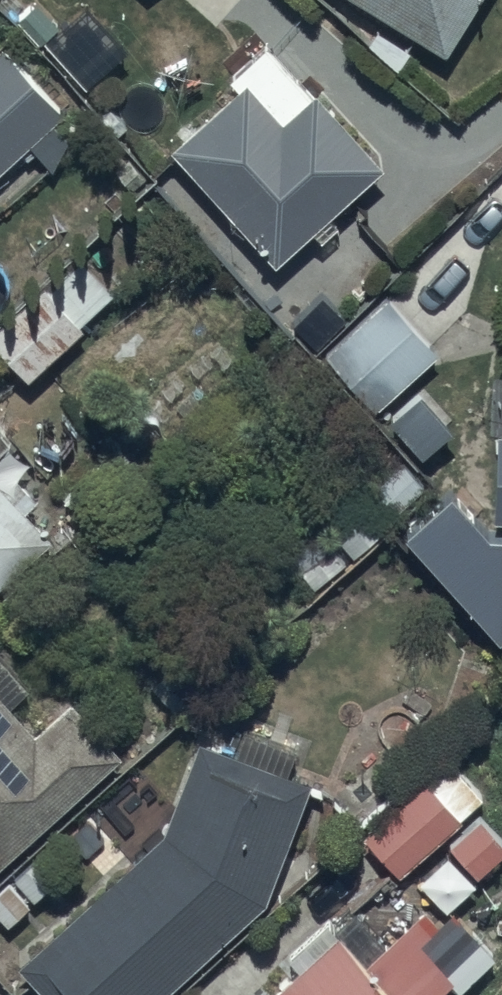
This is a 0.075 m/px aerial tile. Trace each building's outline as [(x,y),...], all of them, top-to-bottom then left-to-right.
[(442,58),(477,0),(347,0),(442,58)] [(237,92),(168,153),(273,270),(383,172),(268,44),(227,80),(237,92)] [(0,51),(0,173),(63,115),(3,49),(0,51)] [(0,325),(0,354),(28,384),(84,332),(79,327),(113,296),(102,284),(111,276),(101,265),(90,275),(74,257),(0,325)] [(322,355),(374,414),(438,357),(431,349),(467,317),(434,280),(395,315),(383,301),(322,355)] [(9,445),(0,435),(0,453),(9,445)] [(52,544),(24,513),(35,503),(13,478),(0,489),(0,589),(52,544)] [(118,760),(68,706),(35,737),(10,709),(29,692),(0,661),(0,868),(118,760)] [(159,837),(15,968),(39,994),(168,994),(266,905),(310,783),(198,743),(159,837)] [(361,838),(396,879),(460,825),(425,783),(361,838)] [(365,971),(388,949),(360,918),(274,994),(387,994),(365,971)]
